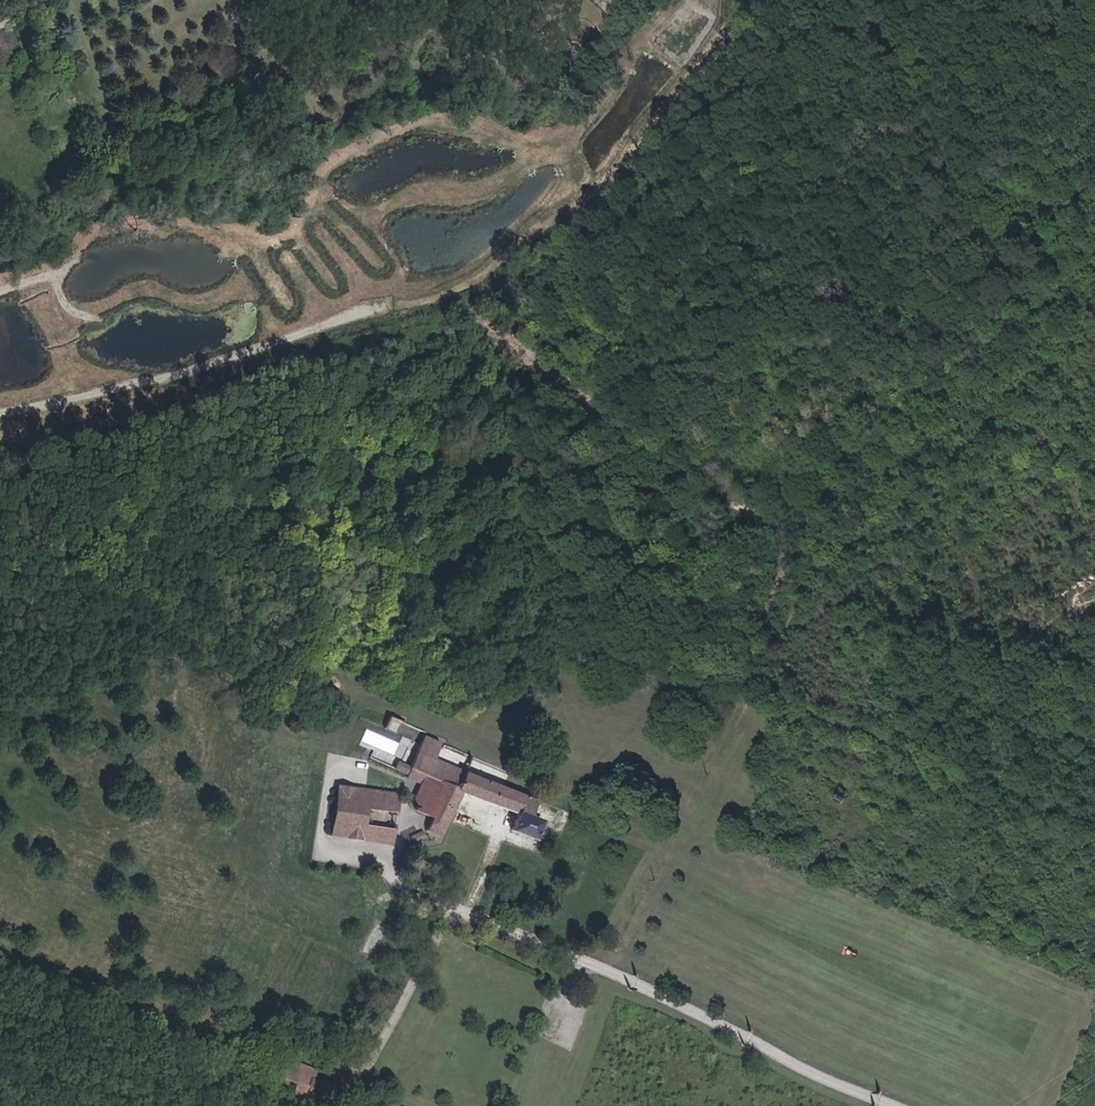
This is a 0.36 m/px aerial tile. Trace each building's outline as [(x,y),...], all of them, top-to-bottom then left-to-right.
[(434,762),(439,746),(421,738),(410,768),(397,764),(394,773),(406,778),(405,781),(419,787),(411,808),(416,811),(415,814),(431,822),(428,830),(432,833),(440,837),(460,793),(517,814),(511,830),(535,840),(541,822),(535,820),(537,815),(532,813),(537,801),(470,777),(473,771),(467,769),(471,758),(463,755),(458,771),(434,762)] [(329,836),(394,844),(396,830),(365,826),(368,811),(396,815),(399,797),(337,788),(329,836)] [(304,1098),(313,1079),(315,1073),(291,1064),(281,1080),(294,1083),(292,1101),(293,1099),(302,1104),(304,1098)] [(322,1105),(330,1086),(313,1079),(304,1098),(322,1105)]
